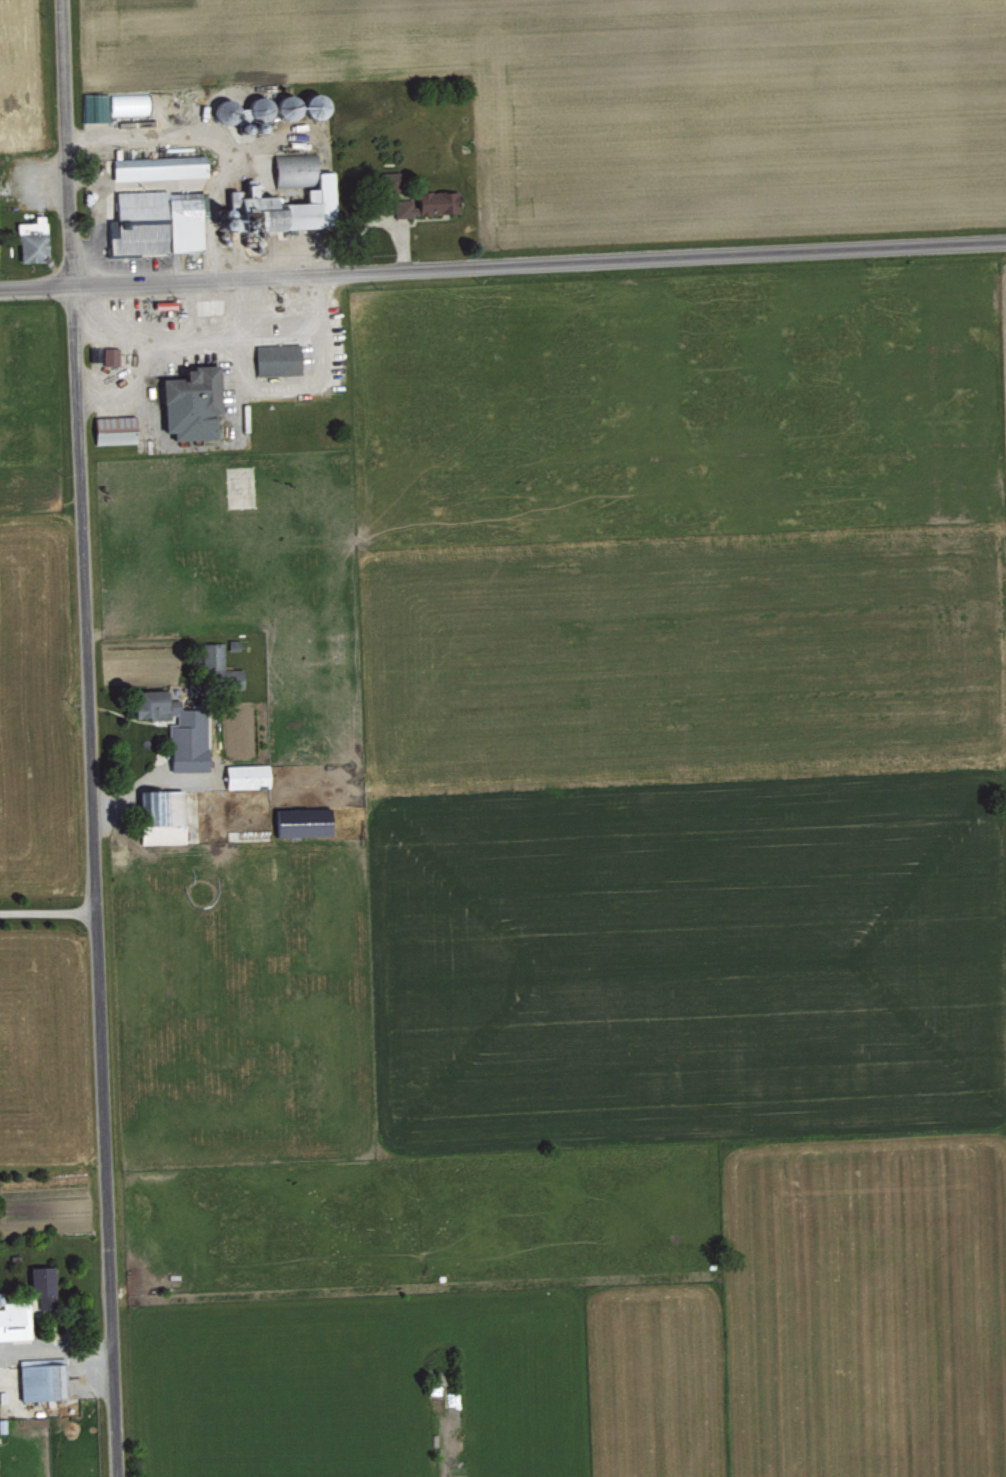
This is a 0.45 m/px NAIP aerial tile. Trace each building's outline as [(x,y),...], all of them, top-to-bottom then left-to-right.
[(108,93),(83,93),(84,121),(108,121),(108,93)] [(111,115),(149,114),(149,93),(110,94),(111,115)] [(336,228),(335,171),(318,172),(317,152),(276,153),(276,184),(318,183),(318,188),(308,188),(308,202),(276,203),(276,196),(257,196),(256,187),(249,187),(249,198),(230,198),(231,210),(221,210),(222,231),(242,230),(242,227),(257,226),(257,229),(336,228)] [(113,180),(207,177),(207,155),(113,158),(113,180)] [(117,192),(117,220),(109,220),(110,253),(202,252),(202,198),(178,198),(178,191),(117,192)] [(459,191),(416,192),(416,198),(395,199),(395,216),(459,214),(459,191)] [(20,262),(48,261),(46,214),(35,215),(35,221),(19,222),(20,262)] [(257,376),(302,374),(301,343),(256,345),(257,376)] [(119,347),(103,347),(104,365),(120,364),(119,347)] [(217,439),(216,414),(222,414),(220,366),(185,367),(185,378),(163,379),(165,433),(174,433),(174,441),(217,439)] [(96,444),(137,443),(136,416),(94,418),(96,444)] [(208,771),(208,709),(181,709),(181,699),(169,699),(169,690),(141,690),(141,702),(135,702),(135,718),(177,718),(177,723),(171,723),(171,771),(208,771)] [(269,764),(226,765),(227,789),(269,788),(269,764)] [(185,843),(184,790),(142,791),(143,845),(185,843)] [(277,809),(278,838),(332,836),(331,808),(277,809)] [(30,1266),(32,1312),(55,1311),(54,1265),(30,1266)] [(32,1339),(30,1300),(2,1302),(2,1308),(0,1308),(0,1340),(32,1339)] [(66,1362),(20,1364),(21,1400),(67,1398),(66,1362)]
